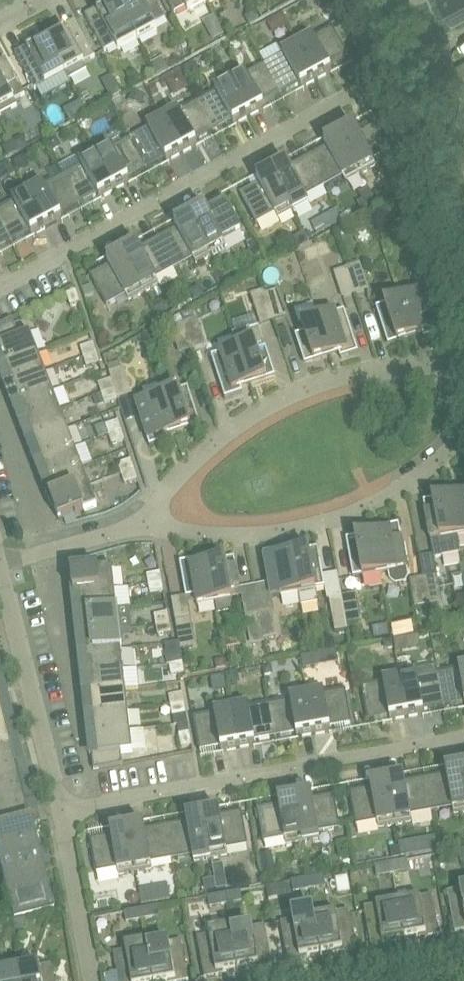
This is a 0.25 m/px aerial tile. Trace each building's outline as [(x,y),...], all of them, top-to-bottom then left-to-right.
[(116,1),(138,40),(157,29),(154,24),(165,18),(155,0),(118,0),(116,1)] [(174,13),(185,7),(188,12),(208,2),(207,0),(167,0),(174,13)] [(319,8),(334,0),(315,0),(319,8)] [(463,12),(463,0),(443,0),(453,18),(463,12)] [(98,8),(85,15),(104,51),(115,45),(118,50),(138,40),(116,1),(99,10),(98,8)] [(249,24),(260,18),(254,6),(247,10),(245,18),(249,24)] [(280,14),(266,22),(273,34),(287,27),(280,14)] [(65,73),(65,72),(69,80),(87,71),(83,63),(95,56),(75,20),(62,27),(64,30),(46,39),(65,73)] [(310,33),(295,41),(317,80),(332,72),(330,68),(348,58),(348,59),(349,59),(332,27),(331,28),(332,29),(314,39),(310,33)] [(34,89),(65,73),(46,39),(29,49),(28,46),(15,53),(34,89)] [(302,89),(317,80),(295,41),(280,49),(278,44),(259,55),(265,66),(281,95),(299,85),(302,89)] [(17,106),(14,100),(25,94),(5,58),(0,61),(0,115),(17,106)] [(187,80),(201,72),(195,61),(181,69),(187,80)] [(243,69),(228,78),(249,117),(264,109),(262,105),(281,95),(265,66),(246,76),(243,69)] [(216,92),(197,102),(213,131),(232,121),(234,125),(249,117),(228,78),(213,86),(216,92)] [(147,88),(151,95),(158,92),(155,84),(147,88)] [(133,89),(128,102),(141,108),(147,94),(133,89)] [(175,106),(160,115),(182,154),(197,146),(195,142),(213,131),(197,102),(179,113),(175,106)] [(149,129),(130,139),(146,168),(165,158),(167,162),(182,154),(160,115),(145,123),(149,129)] [(354,126),(339,135),(361,174),(376,166),(372,160),(390,150),(391,151),(392,150),(375,119),(374,120),(375,121),(357,131),(354,126)] [(16,152),(28,146),(22,135),(11,141),(16,152)] [(326,147),(308,157),(324,186),(342,176),(346,182),(361,174),(339,135),(324,143),(326,147)] [(45,141),(51,152),(57,149),(59,143),(54,136),(45,141)] [(108,143),(93,151),(115,191),(130,183),(127,178),(146,168),(130,139),(111,149),(108,143)] [(1,150),(6,157),(16,151),(11,142),(3,145),(1,150)] [(81,166),(63,176),(79,205),(97,195),(99,199),(115,191),(93,151),(78,159),(81,166)] [(13,161),(19,172),(30,166),(24,155),(13,161)] [(287,163),(272,171),(293,211),(308,203),(305,196),(324,186),(308,157),(289,167),(287,163)] [(0,168),(0,170),(5,179),(16,173),(11,163),(0,168)] [(272,171),(257,180),(259,184),(241,194),(240,193),(239,193),(256,224),(257,224),(257,223),(275,213),(278,219),(293,211),(272,171)] [(40,180),(25,188),(47,228),(62,219),(60,215),(79,205),(63,176),(44,186),(40,180)] [(47,228),(25,188),(10,196),(14,203),(0,210),(0,221),(11,242),(30,232),(32,236),(47,228)] [(374,195),(377,202),(388,196),(385,189),(374,195)] [(361,202),(365,209),(376,203),(372,196),(361,202)] [(387,205),(393,224),(408,219),(400,200),(387,205)] [(204,208),(189,216),(211,256),(226,248),(223,241),(241,231),(241,233),(242,232),(225,201),(224,201),(225,202),(207,212),(204,208)] [(325,215),(332,227),(343,221),(336,209),(325,215)] [(348,211),(340,216),(343,220),(351,216),(348,211)] [(177,229),(158,239),(174,268),(193,258),(196,264),(211,256),(189,216),(174,225),(177,229)] [(11,242),(0,221),(0,248),(11,242)] [(137,245),(122,253),(144,293),(159,285),(155,278),(174,268),(158,239),(139,249),(137,245)] [(433,251),(420,254),(427,279),(440,275),(433,251)] [(122,253),(107,262),(109,266),(91,276),(91,275),(90,275),(107,306),(108,306),(107,305),(125,295),(129,301),(144,293),(122,253)] [(359,265),(347,269),(355,293),(367,289),(359,265)] [(343,297),(355,293),(347,269),(335,273),(343,297)] [(82,288),(85,297),(96,294),(92,285),(82,288)] [(200,289),(195,288),(189,290),(194,301),(204,296),(200,289)] [(80,303),(76,291),(66,294),(70,306),(80,303)] [(273,320),(266,295),(264,292),(252,296),(261,323),(273,320)] [(278,292),(266,295),(273,320),(285,316),(278,292)] [(419,293),(402,298),(414,337),(422,334),(424,339),(442,333),(431,299),(422,302),(419,293)] [(376,308),(387,342),(388,345),(414,337),(402,298),(385,304),(385,305),(376,308)] [(151,306),(159,320),(169,315),(162,301),(151,306)] [(335,312),(318,317),(331,356),(339,354),(341,359),(358,353),(345,310),(336,313),(335,312)] [(295,336),(304,362),(305,365),(331,356),(318,317),(301,323),(304,333),(295,336)] [(38,353),(30,333),(19,337),(12,319),(0,325),(0,368),(38,353)] [(196,321),(184,325),(192,349),(204,345),(196,321)] [(172,329),(180,353),(192,349),(184,325),(172,329)] [(276,377),(266,348),(259,326),(233,335),(250,385),(276,377)] [(243,393),(241,388),(250,385),(233,335),(232,335),(237,347),(220,353),(220,354),(211,357),(225,399),(243,393)] [(84,357),(96,353),(93,343),(80,347),(84,357)] [(7,387),(45,372),(38,353),(0,368),(0,369),(7,387)] [(96,353),(84,357),(87,367),(100,362),(96,353)] [(111,380),(114,389),(118,400),(133,395),(124,367),(109,372),(111,380)] [(7,387),(14,406),(52,391),(45,372),(7,387)] [(114,389),(111,380),(99,384),(102,393),(114,389)] [(179,390),(162,395),(174,433),(200,425),(188,388),(179,390)] [(118,400),(114,389),(102,393),(105,404),(118,400)] [(14,406),(22,425),(60,410),(52,391),(14,406)] [(167,441),(166,436),(174,433),(162,395),(145,401),(136,404),(150,447),(167,441)] [(22,425),(29,444),(67,429),(60,410),(22,425)] [(109,435),(122,430),(118,421),(105,425),(109,435)] [(29,444),(36,463),(75,448),(67,429),(29,444)] [(122,430),(109,435),(112,445),(125,440),(122,430)] [(36,463),(44,482),(82,467),(75,448),(36,463)] [(118,464),(121,474),(134,470),(131,460),(118,464)] [(44,482),(51,501),(89,486),(82,467),(44,482)] [(125,483),(137,479),(134,470),(121,474),(125,483)] [(51,501),(59,521),(97,506),(89,486),(51,501)] [(459,495),(450,497),(457,537),(463,535),(463,489),(458,490),(459,495)] [(440,540),(457,537),(450,497),(423,502),(430,541),(440,539),(440,540)] [(381,528),(382,533),(373,534),(381,574),(389,572),(391,580),(395,584),(405,582),(408,576),(407,568),(399,524),(381,528)] [(383,586),(380,574),(381,574),(373,534),(346,539),(354,578),(363,576),(363,577),(366,576),(367,585),(370,588),(381,586),(382,586),(383,586)] [(324,578),(319,551),(318,548),(291,553),(298,593),(301,606),(319,603),(314,580),(324,578)] [(263,553),(272,597),(281,595),(281,596),(298,593),(291,553),(283,555),(282,550),(263,553)] [(234,558),(208,563),(215,603),(217,613),(234,610),(231,590),(240,588),(234,558)] [(197,606),(215,603),(208,563),(199,565),(198,560),(180,563),(186,598),(195,597),(197,606)] [(71,572),(74,593),(114,589),(112,567),(71,572)] [(147,575),(149,585),(162,583),(160,573),(147,575)] [(437,576),(424,579),(429,603),(437,602),(441,601),(437,576)] [(416,606),(429,603),(424,579),(411,581),(416,606)] [(164,592),(162,583),(149,585),(151,595),(164,592)] [(74,593),(76,614),(117,609),(114,589),(74,593)] [(354,595),(342,597),(347,622),(359,620),(354,595)] [(348,626),(347,622),(342,597),(330,600),(335,628),(348,626)] [(437,602),(429,603),(431,614),(431,616),(439,614),(437,602)] [(419,611),(422,616),(430,614),(428,605),(418,606),(419,611)] [(76,614),(78,634),(119,629),(117,609),(76,614)] [(264,638),(276,635),(272,610),(259,613),(264,638)] [(156,625),(169,623),(167,612),(154,615),(156,625)] [(264,638),(259,613),(247,615),(252,644),(265,641),(264,638)] [(189,620),(177,622),(181,647),(194,645),(189,620)] [(166,645),(173,644),(169,623),(156,625),(160,645),(166,644),(166,645)] [(78,634),(81,654),(121,650),(119,629),(78,634)] [(394,639),(395,652),(402,651),(400,638),(394,639)] [(383,640),(384,650),(394,648),(393,639),(383,640)] [(170,665),(182,663),(179,643),(173,644),(166,645),(170,665)] [(81,654),(83,674),(124,670),(121,650),(81,654)] [(300,655),(302,667),(308,665),(312,660),(311,653),(300,655)] [(216,670),(226,668),(224,659),(215,661),(216,670)] [(438,674),(444,706),(463,703),(463,662),(458,663),(459,670),(438,674)] [(182,663),(170,665),(171,675),(184,673),(182,663)] [(264,676),(273,674),(272,665),(263,666),(264,676)] [(83,674),(85,695),(126,690),(124,670),(83,674)] [(416,670),(399,673),(407,718),(424,715),(423,710),(444,706),(438,674),(417,677),(416,670)] [(227,682),(240,680),(238,671),(226,673),(227,682)] [(390,721),(407,718),(399,673),(382,676),(384,684),(363,687),(363,686),(362,686),(368,721),(369,721),(369,720),(389,716),(390,721)] [(210,678),(213,692),(227,689),(225,674),(210,678)] [(8,706),(3,686),(0,687),(0,708),(8,706)] [(323,687),(306,691),(314,735),(331,732),(330,727),(350,723),(351,724),(352,724),(345,689),(344,690),(344,691),(324,695),(323,687)] [(85,695),(87,715),(128,710),(126,690),(85,695)] [(290,701),(269,704),(275,737),(296,733),(297,738),(314,735),(306,691),(289,694),(290,701)] [(170,706),(184,703),(182,693),(169,696),(170,706)] [(247,701),(230,704),(238,749),(255,746),(254,741),(275,737),(269,704),(249,708),(247,701)] [(184,703),(170,706),(174,726),(177,725),(188,724),(184,703)] [(221,747),(221,752),(238,749),(230,704),(214,707),(215,714),(195,718),(194,717),(193,717),(199,752),(201,752),(200,751),(221,747)] [(13,725),(8,706),(0,708),(0,729),(13,725)] [(87,715),(90,735),(130,731),(128,710),(87,715)] [(13,725),(0,729),(0,750),(18,745),(13,725)] [(94,770),(123,765),(121,753),(133,752),(130,731),(90,735),(94,770)] [(181,747),(191,745),(189,733),(179,734),(181,747)] [(23,765),(18,745),(0,750),(0,771),(23,765)] [(28,785),(23,765),(0,771),(0,792),(28,785)] [(425,779),(432,811),(453,807),(454,814),(463,812),(463,775),(462,767),(445,770),(446,775),(425,779)] [(404,778),(387,781),(395,825),(412,822),(411,815),(432,811),(425,779),(405,782),(404,778)] [(387,781),(370,784),(371,789),(351,792),(351,791),(349,791),(356,826),(357,826),(357,825),(377,821),(378,828),(395,825),(387,781)] [(33,805),(28,785),(0,792),(0,813),(33,805)] [(312,795),(295,798),(303,842),(320,839),(318,832),(339,828),(339,829),(340,829),(334,794),(332,794),(333,796),(313,799),(312,795)] [(295,798),(278,801),(279,805),(259,809),(258,808),(257,808),(263,843),(265,843),(265,842),(285,838),(286,845),(303,842),(295,798)] [(38,825),(33,805),(0,813),(0,834),(38,825)] [(219,811),(203,815),(211,859),(228,856),(226,849),(247,845),(247,846),(248,846),(242,811),(240,811),(240,812),(220,816),(219,811)] [(186,822),(166,826),(172,859),(193,855),(194,862),(211,859),(203,815),(186,818),(186,822)] [(39,846),(34,826),(38,825),(0,834),(0,855),(39,846)] [(144,825),(127,828),(135,873),(152,870),(151,863),(172,859),(166,826),(145,830),(144,825)] [(127,828),(110,831),(111,836),(91,840),(91,839),(89,839),(96,874),(97,874),(97,872),(117,869),(118,876),(135,873),(127,828)] [(410,854),(408,843),(399,845),(401,856),(410,854)] [(388,847),(391,858),(401,856),(398,845),(388,847)] [(4,875),(44,865),(39,846),(0,855),(0,859),(4,875)] [(259,855),(261,866),(275,863),(272,853),(259,855)] [(391,862),(393,874),(410,871),(407,860),(391,862)] [(393,874),(391,862),(375,865),(377,877),(393,874)] [(54,906),(44,865),(4,875),(14,916),(54,906)] [(309,877),(320,875),(320,870),(314,866),(308,867),(309,877)] [(214,876),(216,890),(228,887),(225,874),(214,876)] [(307,878),(310,890),(326,887),(324,875),(307,878)] [(310,890),(307,878),(291,881),(293,893),(310,890)] [(214,882),(203,884),(205,892),(216,890),(214,882)] [(455,932),(463,931),(463,889),(447,892),(455,932)] [(140,893),(142,905),(152,903),(150,891),(140,893)] [(224,894),(226,905),(243,902),(241,891),(224,894)] [(130,894),(127,899),(128,904),(133,907),(138,906),(141,901),(140,896),(135,893),(130,894)] [(226,905),(224,894),(207,897),(209,907),(226,905)] [(376,905),(364,907),(371,947),(386,945),(385,942),(405,938),(397,895),(375,899),(376,905)] [(398,895),(397,895),(405,938),(424,935),(425,938),(439,935),(432,895),(399,901),(398,895)] [(157,907),(141,910),(142,920),(158,917),(157,907)] [(141,910),(125,912),(126,923),(142,920),(141,910)] [(293,920),(280,922),(288,963),(302,960),(302,957),(321,954),(313,910),(291,914),(293,920)] [(314,910),(313,910),(321,954),(341,950),(341,953),(356,950),(348,910),(315,916),(314,910)] [(9,922),(11,932),(28,929),(26,919),(9,922)] [(9,922),(0,924),(0,934),(11,932),(9,922)] [(209,935),(197,938),(204,978),(219,975),(218,973),(238,969),(230,925),(208,929),(209,935)] [(231,925),(230,925),(238,969),(257,965),(258,968),(272,965),(265,925),(232,931),(231,925)] [(146,941),(154,980),(172,980),(174,980),(187,980),(189,980),(181,940),(148,946),(147,941),(146,941)] [(113,953),(119,980),(154,980),(146,941),(124,945),(126,951),(113,953)] [(18,970),(20,980),(55,980),(52,964),(18,970)] [(18,970),(0,974),(0,980),(20,980),(18,970)]
